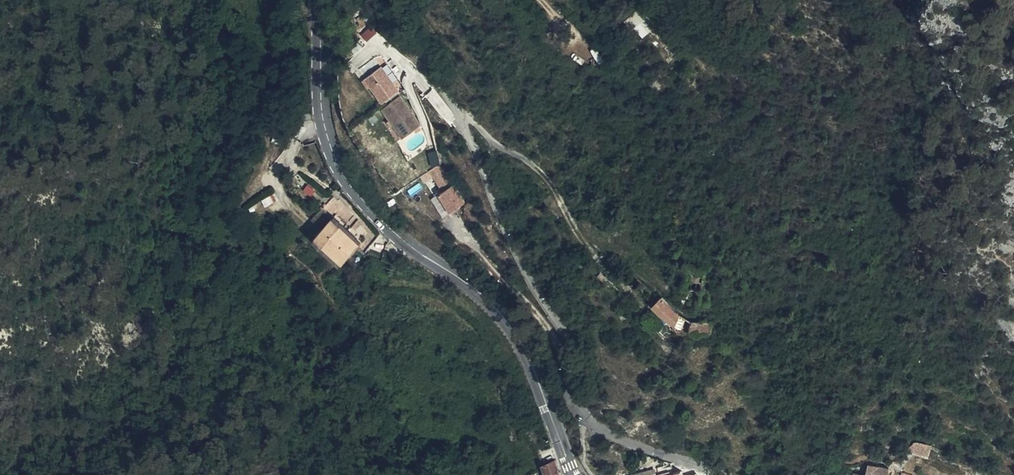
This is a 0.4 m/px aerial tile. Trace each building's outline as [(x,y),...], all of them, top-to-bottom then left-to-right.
[(629,17),(644,34),(655,25),(640,8),(629,17)] [(382,49),(366,60),(372,69),(383,85),(399,73),(382,49)] [(372,69),(366,60),(363,62),(369,70),(372,69)] [(390,102),(394,108),(403,121),(418,110),(397,81),(383,92),(390,102)] [(432,164),(439,164),(438,150),(431,151),(432,164)] [(440,190),(449,210),(465,203),(456,183),(440,190)] [(439,193),(433,196),(443,214),(449,211),(439,193)] [(359,229),(333,203),(317,220),(342,245),(359,229)] [(729,251),(722,250),(721,258),(728,259),(729,251)] [(702,266),(703,257),(689,255),(688,264),(702,266)] [(702,266),(688,264),(684,271),(700,275),(702,266)] [(676,298),(663,284),(654,293),(665,304),(682,316),(687,306),(676,298)] [(709,335),(712,322),(693,318),(691,332),(709,335)] [(930,456),(934,445),(916,440),(910,444),(909,448),(930,456)] [(657,464),(658,463),(672,461),(671,454),(655,458),(657,464)] [(555,456),(540,460),(547,474),(563,474),(555,456)] [(628,468),(629,468),(632,469),(644,467),(654,465),(657,464),(655,458),(630,464),(629,466),(628,468)] [(660,474),(682,474),(684,474),(698,472),(696,463),(682,465),(681,461),(673,462),(672,461),(658,463),(658,465),(660,474)] [(615,465),(612,470),(623,474),(627,474),(628,471),(615,465)] [(646,474),(660,474),(658,465),(655,466),(644,468),(646,474)] [(868,465),(865,473),(862,472),(861,474),(889,474),(886,474),(887,469),(868,465)]
